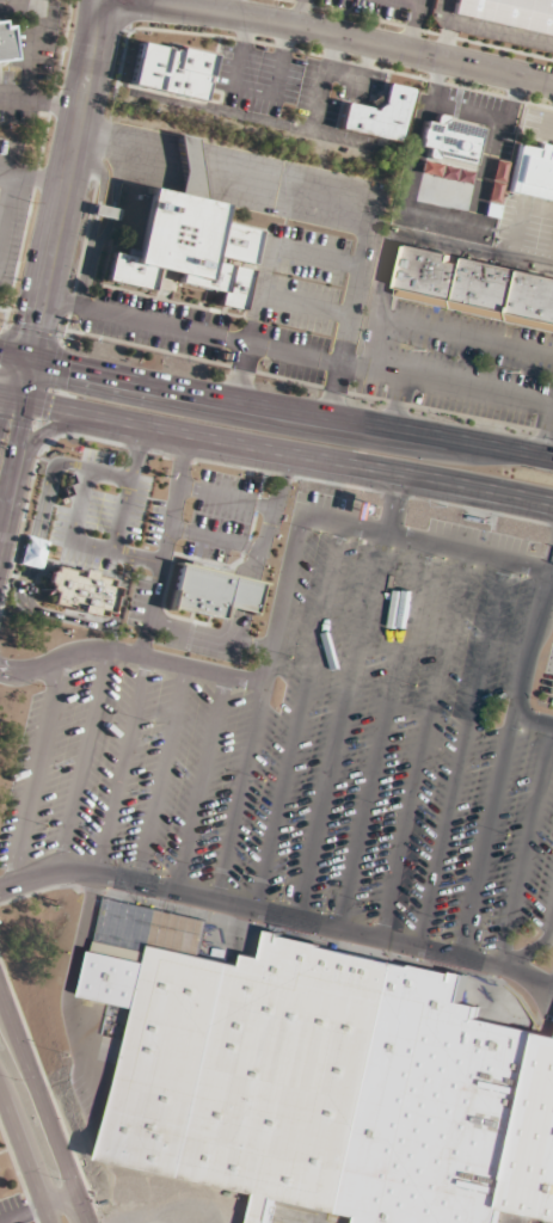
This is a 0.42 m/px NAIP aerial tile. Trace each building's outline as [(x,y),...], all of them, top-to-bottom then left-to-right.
[(450,12),(552,35),(552,0),(453,0),(450,12)] [(11,61),(0,62),(0,18),(1,26),(7,25),(11,61)] [(131,85),(142,39),(216,57),(204,103),(131,85)] [(414,88),(389,82),(386,102),(376,109),(346,102),(340,129),(404,143),(414,88)] [(420,145),(426,119),(442,124),(448,118),(487,127),(478,166),(440,158),(435,148),(420,145)] [(178,192),(184,171),(179,133),(197,139),(208,199),(178,192)] [(518,143),(552,151),(552,200),(508,190),(518,143)] [(150,186),(178,192),(208,199),(227,203),(223,221),(264,229),(247,312),(217,305),(221,291),(179,283),(182,275),(158,269),(153,291),(105,281),(112,251),(135,256),(150,186)] [(121,209),(96,204),(93,215),(118,221),(121,209)] [(466,257),(465,264),(451,262),(453,253),(412,245),(400,296),(552,330),(552,275),(466,257)] [(180,563),(266,584),(259,614),(227,607),(225,620),(170,607),(180,563)] [(99,615),(92,613),(91,615),(75,612),(76,608),(49,601),(51,591),(45,590),(48,583),(43,582),(45,570),(51,572),(53,565),(78,571),(79,567),(91,571),(90,574),(109,579),(107,585),(116,588),(110,612),(102,609),(99,615)] [(479,1019),(483,1006),(465,1002),(471,978),(272,934),(268,959),(251,955),(248,966),(154,945),(149,964),(96,952),(85,997),(140,1009),(106,1161),(262,1196),(255,1222),(275,1222),(281,1200),(363,1219),(362,1222),(499,1222),(502,1210),(541,1033),(479,1019)] [(541,1033),(552,1035),(552,1222),(502,1210),(541,1033)]
